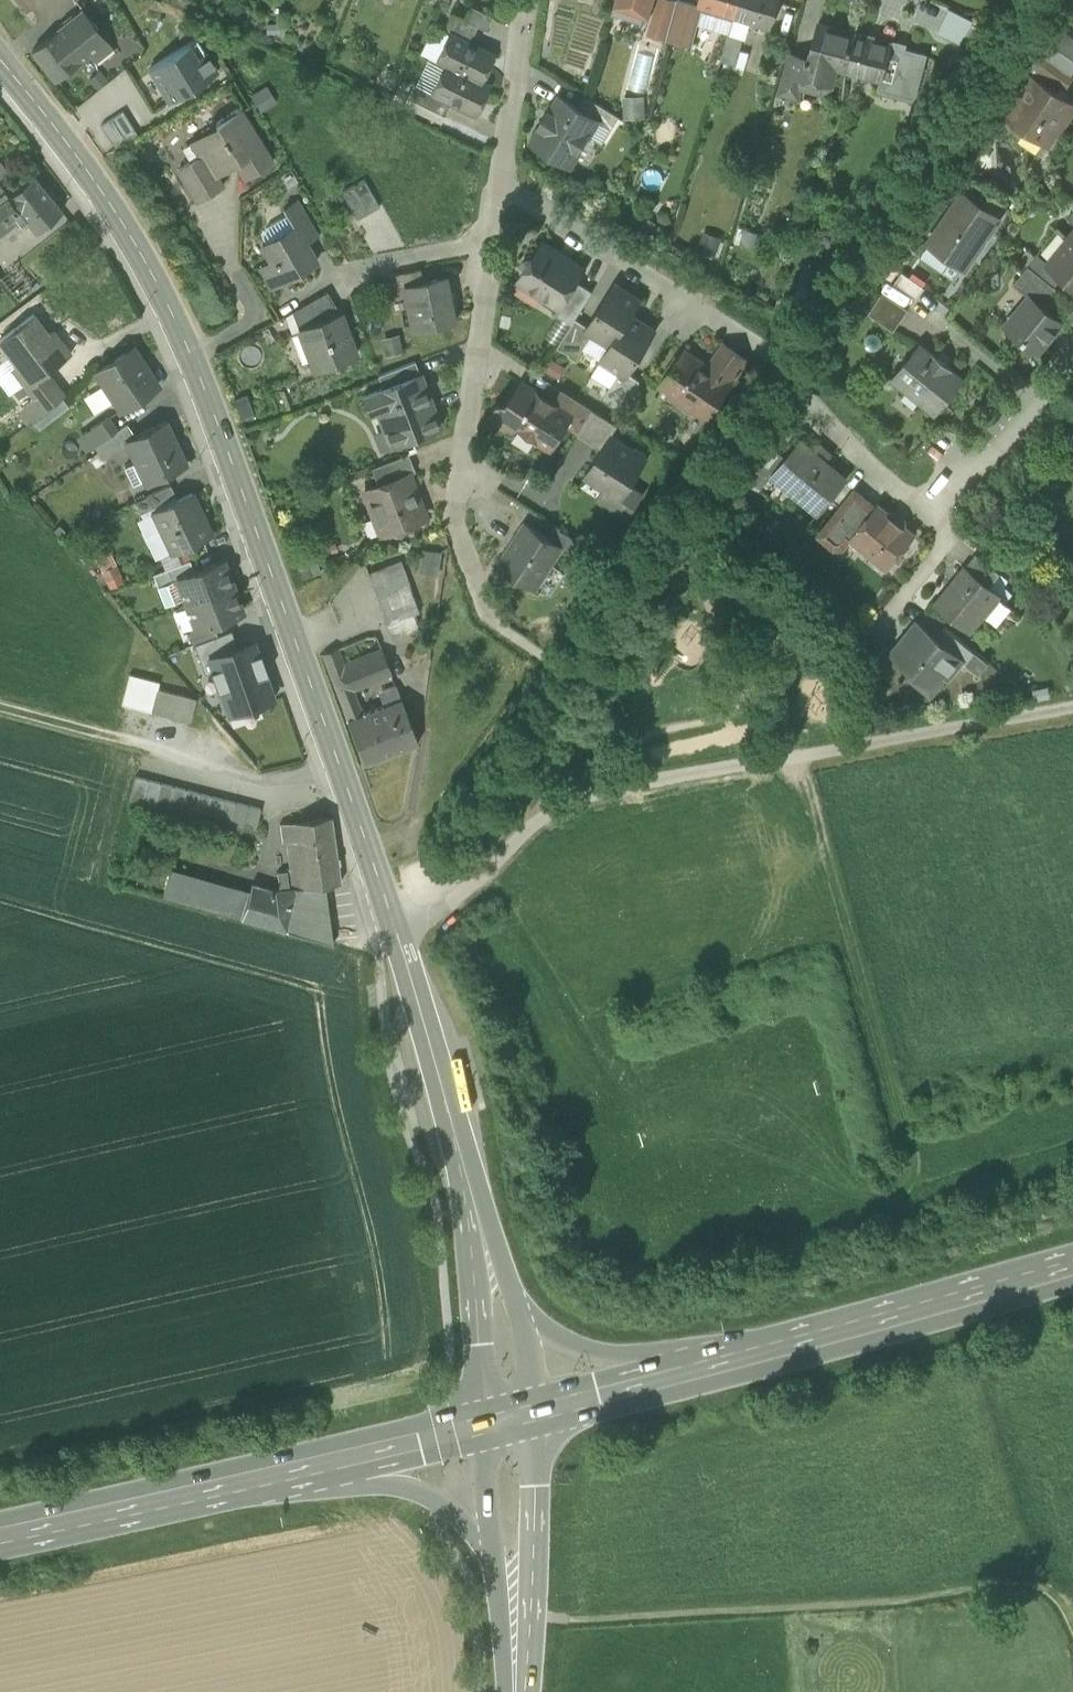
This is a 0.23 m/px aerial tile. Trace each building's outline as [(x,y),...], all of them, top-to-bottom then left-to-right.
[(612,12),(648,23),(655,0),(616,0),(612,12)] [(668,38),(678,0),(659,0),(649,33),(668,38)] [(680,0),(678,0),(668,38),(694,45),(704,7),(680,0)] [(699,5),(704,7),(735,16),(770,26),(778,0),(701,0),(699,5)] [(938,33),(962,45),(963,42),(973,23),(974,21),(950,9),(938,33)] [(84,10),(58,30),(82,60),(90,53),(95,60),(113,47),(107,40),(84,10)] [(450,33),(470,42),(478,26),(452,14),(444,31),(449,34),(450,33)] [(811,58),(810,60),(838,67),(838,68),(846,71),(846,70),(856,33),(819,23),(810,58),(811,58)] [(963,42),(975,48),(984,29),(973,23),(963,42)] [(1041,51),(1072,72),(1072,70),(1072,39),(1057,28),(1041,51)] [(56,80),(82,60),(58,30),(33,50),(56,80)] [(449,34),(444,31),(439,41),(444,44),(449,34)] [(436,60),(445,64),(432,91),(452,101),(476,112),(489,85),(480,81),(493,54),(470,42),(450,33),(449,34),(444,44),(436,60)] [(893,43),(856,33),(846,70),(882,80),(883,80),(892,46),(893,43)] [(420,52),(429,56),(436,60),(444,44),(439,41),(428,35),(420,52)] [(170,101),(218,72),(197,38),(150,68),(170,101)] [(926,55),(892,46),(883,80),(882,80),(879,89),(914,99),(926,55)] [(780,92),(799,97),(802,86),(809,60),(810,60),(811,58),(810,58),(791,52),(780,92)] [(429,56),(415,84),(432,91),(445,64),(436,60),(429,56)] [(1038,68),(1045,73),(1066,87),(1072,76),(1072,75),(1046,56),(1038,68)] [(833,84),(838,68),(838,67),(810,60),(809,60),(802,86),(822,91),(833,84)] [(1033,74),(1041,79),(1045,73),(1038,68),(1033,74)] [(1049,143),(1072,108),(1072,101),(1041,79),(1033,74),(1032,74),(1005,114),(1049,143)] [(407,97),(445,116),(452,101),(432,91),(415,84),(414,83),(407,97)] [(597,120),(612,129),(620,117),(586,96),(579,108),(598,120),(597,120)] [(443,121),(445,116),(407,97),(405,102),(443,121)] [(560,158),(563,160),(571,147),(578,151),(597,120),(598,120),(579,108),(561,97),(552,112),(549,110),(540,125),(543,127),(534,142),(546,150),(548,156),(554,160),(560,158)] [(237,163),(246,178),(273,162),(241,109),(216,124),(224,138),(223,139),(224,140),(203,153),(216,176),(237,163)] [(138,134),(123,111),(101,125),(115,148),(138,134)] [(193,139),(202,154),(203,153),(224,140),(223,139),(224,138),(216,124),(193,139)] [(570,164),(578,151),(571,147),(563,160),(570,164)] [(179,168),(199,201),(223,186),(216,176),(203,153),(202,154),(179,168)] [(37,232),(63,211),(34,175),(9,196),(0,185),(0,231),(22,214),(37,232)] [(341,186),(358,218),(379,206),(363,176),(358,179),(357,177),(341,186)] [(962,265),(965,266),(999,216),(964,193),(930,243),(962,265)] [(295,225),(305,242),(317,235),(297,201),(284,208),(287,215),(294,226),(295,225)] [(295,225),(294,226),(287,215),(267,227),(262,235),(266,242),(263,244),(284,281),(316,261),(305,242),(295,225)] [(704,231),(699,250),(718,254),(722,235),(704,231)] [(1072,282),(1072,232),(1049,262),(1048,262),(1064,275),(1072,282)] [(559,305),(560,306),(577,280),(584,269),(543,243),(533,259),(531,258),(524,260),(520,266),(522,273),(523,274),(519,280),(521,281),(523,277),(538,286),(535,290),(559,305)] [(1030,264),(1056,285),(1064,275),(1048,262),(1049,262),(1038,253),(1030,264)] [(1042,302),(1056,285),(1029,263),(1016,281),(1035,296),(1042,302)] [(396,274),(399,287),(405,286),(424,282),(422,269),(396,274)] [(405,286),(414,330),(457,321),(449,277),(424,282),(405,286)] [(521,281),(535,290),(538,286),(523,277),(521,281)] [(892,278),(884,290),(904,304),(912,292),(892,278)] [(555,313),(572,324),(576,317),(593,290),(577,280),(560,306),(559,305),(555,313)] [(593,332),(611,344),(612,344),(631,314),(631,315),(641,300),(615,283),(588,325),(586,328),(593,332)] [(909,307),(904,304),(884,290),(870,309),(895,326),(909,307)] [(293,311),(300,328),(341,313),(328,291),(293,311)] [(1006,324),(1039,350),(1064,320),(1042,302),(1035,296),(1034,297),(1023,310),(1017,311),(1006,324)] [(26,387),(47,371),(72,353),(55,330),(49,334),(33,313),(0,339),(0,342),(16,363),(11,367),(22,381),(21,381),(26,387)] [(300,328),(315,370),(356,354),(341,313),(300,328)] [(656,330),(631,315),(631,314),(612,344),(611,344),(601,359),(620,371),(627,375),(629,372),(656,330)] [(588,325),(576,317),(572,324),(558,345),(577,357),(593,332),(586,328),(588,325)] [(892,377),(936,412),(965,377),(921,341),(892,377)] [(729,359),(740,367),(747,357),(726,342),(708,367),(719,375),(729,359)] [(97,371),(122,409),(158,385),(133,347),(97,371)] [(707,415),(730,382),(719,375),(708,367),(686,352),(681,359),(677,356),(664,374),(669,377),(664,384),(676,393),(674,397),(692,410),(694,406),(707,415)] [(729,359),(719,375),(730,382),(740,367),(729,359)] [(377,375),(381,388),(420,373),(415,360),(381,374),(377,375)] [(26,387),(34,398),(55,382),(47,371),(26,387)] [(604,396),(623,408),(641,380),(629,372),(627,375),(620,371),(604,396)] [(377,408),(386,430),(391,427),(397,443),(441,427),(435,411),(436,411),(431,399),(430,399),(420,373),(381,388),(363,395),(369,412),(377,408)] [(519,426),(552,447),(568,423),(573,414),(555,402),(522,381),(509,400),(498,403),(492,412),(495,423),(504,429),(519,426)] [(65,394),(55,382),(34,398),(22,407),(32,420),(65,394)] [(568,423),(579,430),(593,408),(577,398),(563,389),(555,402),(573,414),(568,423)] [(618,424),(593,408),(579,430),(578,432),(602,447),(610,434),(611,435),(618,424)] [(91,447),(95,445),(116,430),(107,417),(82,434),(91,447)] [(127,441),(136,461),(125,466),(133,483),(145,478),(146,481),(186,463),(166,421),(136,436),(127,440),(127,441)] [(128,423),(116,430),(95,445),(103,457),(125,442),(127,441),(127,440),(136,436),(128,423)] [(392,445),(397,443),(391,427),(386,430),(392,445)] [(604,487),(622,498),(631,485),(648,458),(645,456),(646,453),(636,446),(634,449),(611,435),(610,434),(602,447),(585,474),(604,487)] [(795,491),(820,511),(848,477),(801,438),(783,460),(775,471),(797,489),(795,491)] [(752,470),(766,481),(773,473),(775,471),(783,460),(769,449),(752,470)] [(372,467),(378,484),(407,473),(407,474),(415,470),(409,453),(372,467)] [(773,473),(795,491),(797,489),(775,471),(773,473)] [(390,532),(397,535),(404,533),(407,526),(406,525),(424,518),(407,474),(407,473),(378,484),(366,488),(376,516),(380,515),(386,530),(382,531),(383,534),(390,531),(390,532)] [(135,502),(141,513),(177,496),(171,485),(135,502)] [(644,493),(631,485),(622,498),(604,487),(597,498),(628,518),(644,493)] [(820,533),(835,545),(843,545),(851,535),(876,505),(856,489),(820,533)] [(154,511),(172,550),(173,552),(211,533),(192,493),(154,511)] [(880,550),(893,560),(916,533),(879,502),(876,505),(851,535),(876,555),(880,550)] [(161,555),(172,550),(154,511),(143,517),(147,527),(145,532),(151,544),(156,545),(161,555)] [(376,516),(382,531),(386,530),(380,515),(376,516)] [(499,565),(535,589),(562,546),(563,545),(549,536),(527,522),(499,565)] [(562,546),(577,556),(585,544),(555,525),(549,536),(563,545),(562,546)] [(880,550),(876,555),(888,565),(893,560),(880,550)] [(965,565),(990,585),(1001,571),(977,552),(965,565)] [(154,573),(158,585),(178,578),(195,572),(190,560),(154,573)] [(178,578),(187,603),(233,586),(224,561),(195,572),(178,578)] [(369,573),(391,636),(418,627),(414,615),(419,612),(400,561),(369,573)] [(970,629),(984,613),(1000,593),(990,585),(965,565),(936,601),(970,629)] [(243,611),(233,586),(187,603),(197,629),(213,622),(243,611)] [(1008,604),(1000,593),(984,613),(994,621),(1008,604)] [(189,632),(193,644),(194,644),(218,635),(213,622),(197,629),(189,632)] [(912,668),(931,683),(942,670),(947,674),(960,658),(962,656),(936,635),(920,622),(894,653),(912,668)] [(960,658),(965,662),(975,650),(945,625),(936,635),(962,656),(960,658)] [(218,635),(194,644),(200,659),(238,645),(232,630),(218,635)] [(238,645),(200,659),(206,674),(211,672),(218,691),(220,690),(230,715),(275,698),(266,673),(269,672),(261,651),(258,652),(254,640),(238,645)] [(860,661),(870,670),(886,650),(876,641),(860,661)] [(363,711),(354,690),(345,665),(339,648),(338,648),(323,654),(348,720),(364,714),(363,711)] [(383,649),(345,665),(354,690),(393,675),(383,649)] [(975,650),(965,662),(979,674),(989,662),(975,650)] [(931,683),(912,668),(906,676),(932,696),(949,676),(947,674),(942,670),(931,683)] [(122,703),(152,711),(158,689),(160,682),(130,674),(122,703)] [(383,691),(388,705),(402,699),(397,687),(383,691)] [(197,699),(158,689),(152,711),(191,721),(197,699)] [(419,743),(402,699),(388,705),(366,713),(365,710),(363,711),(364,714),(348,720),(365,764),(419,743)] [(194,816),(230,825),(236,801),(136,776),(130,802),(193,818),(194,816)] [(262,808),(236,801),(230,825),(256,832),(262,808)] [(277,872),(280,889),(275,890),(252,883),(250,891),(242,918),(288,931),(334,944),(326,885),(341,883),(332,816),(281,824),(283,842),(287,841),(296,840),(300,868),(291,869),(287,869),(287,870),(277,872)] [(287,841),(291,869),(300,868),(296,840),(287,841)] [(164,896),(242,918),(250,891),(171,869),(164,896)]
